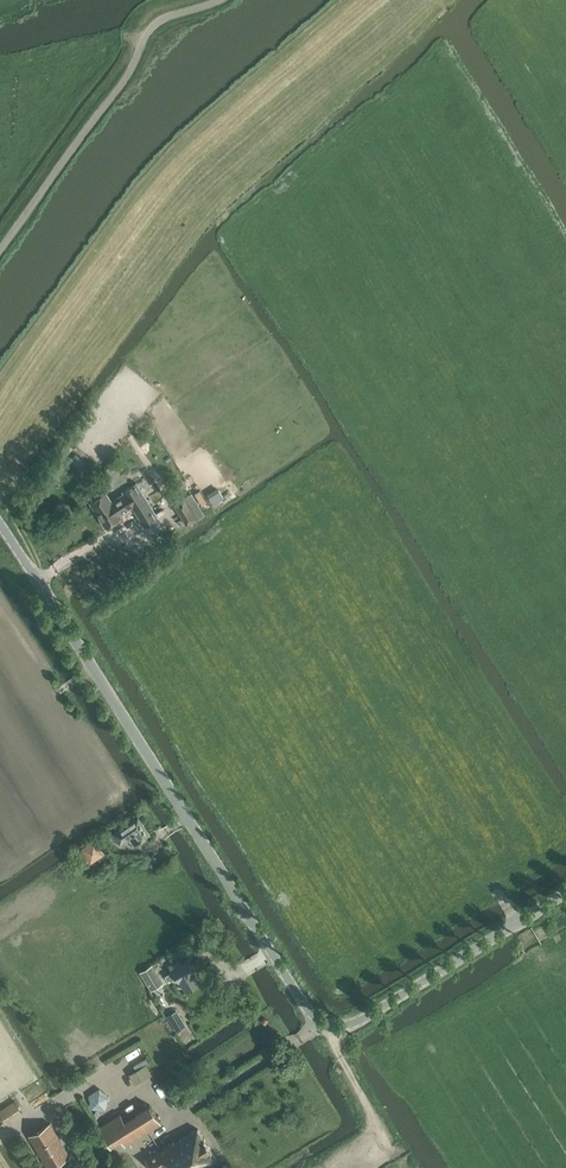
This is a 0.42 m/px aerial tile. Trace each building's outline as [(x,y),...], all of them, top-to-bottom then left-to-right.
[(62,450),(57,456),(62,460),(67,454),(62,450)] [(106,492),(90,502),(105,526),(122,516),(121,515),(133,508),(133,507),(145,526),(159,517),(143,492),(149,489),(143,479),(137,483),(136,482),(122,491),(123,493),(112,500),(106,492)] [(206,493),(213,504),(225,496),(219,486),(206,493)] [(185,501),(175,507),(188,528),(198,521),(185,501)] [(141,841),(151,834),(138,816),(114,833),(120,842),(135,832),(141,841)] [(180,981),(186,992),(201,982),(188,959),(181,963),(179,959),(169,965),(172,971),(165,975),(169,981),(176,977),(178,982),(180,981)] [(152,964),(139,972),(151,991),(163,983),(152,964)] [(187,1026),(177,1011),(167,1017),(177,1032),(187,1026)] [(146,1064),(129,1074),(134,1084),(152,1074),(146,1064)] [(91,1090),(91,1107),(109,1107),(109,1091),(91,1090)] [(21,1110),(15,1100),(0,1109),(0,1112),(5,1120),(21,1110)] [(100,1126),(111,1144),(131,1132),(135,1139),(161,1123),(150,1104),(115,1126),(111,1119),(100,1126)] [(31,1133),(51,1167),(67,1157),(63,1149),(65,1148),(50,1122),(31,1133)] [(146,1159),(152,1167),(210,1167),(207,1164),(217,1159),(211,1149),(204,1137),(204,1138),(198,1128),(175,1143),(174,1141),(146,1159)]
